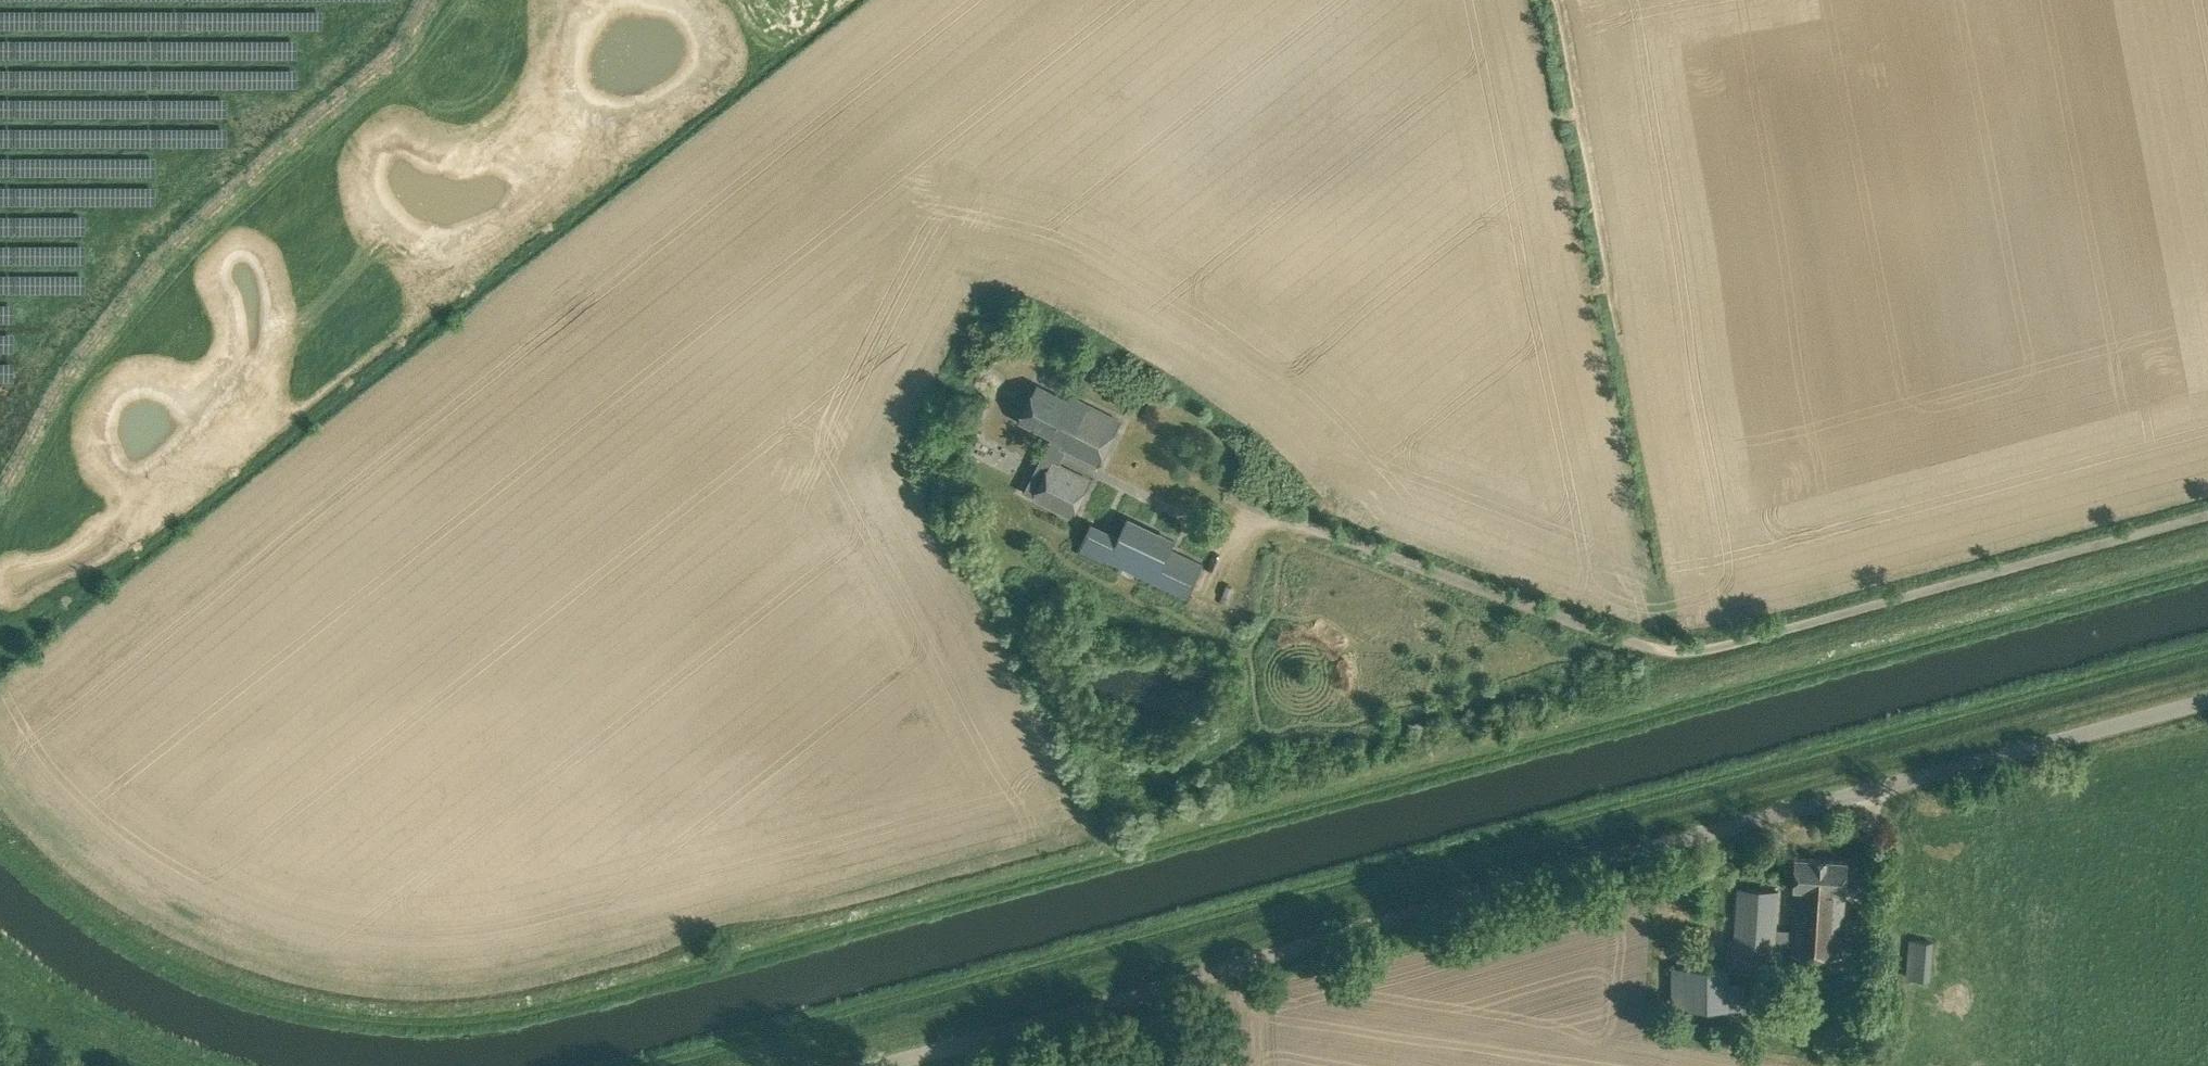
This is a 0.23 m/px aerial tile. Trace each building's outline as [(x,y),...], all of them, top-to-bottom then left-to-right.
[(1052,434),(1023,491),(1071,515),(1090,478),(1052,460),(1060,444),(1098,463),(1119,419),(1071,395),(1069,399),(1037,383),(1020,418),(1052,434)] [(1188,595),(1203,563),(1174,550),(1178,541),(1166,535),(1127,517),(1108,558),(1188,595)] [(1818,858),(1797,857),(1795,887),(1793,930),(1776,929),(1779,890),(1739,888),(1734,949),(1775,951),(1775,948),(1792,949),(1792,953),(1841,956),(1845,891),(1846,891),(1848,860),(1827,859),(1827,858),(1818,857),(1818,858)] [(1931,978),(1934,941),(1910,939),(1907,976),(1931,978)] [(1745,1008),(1745,980),(1728,980),(1728,967),(1697,966),(1671,964),(1669,1004),(1673,1004),(1672,1007),(1745,1008)]
